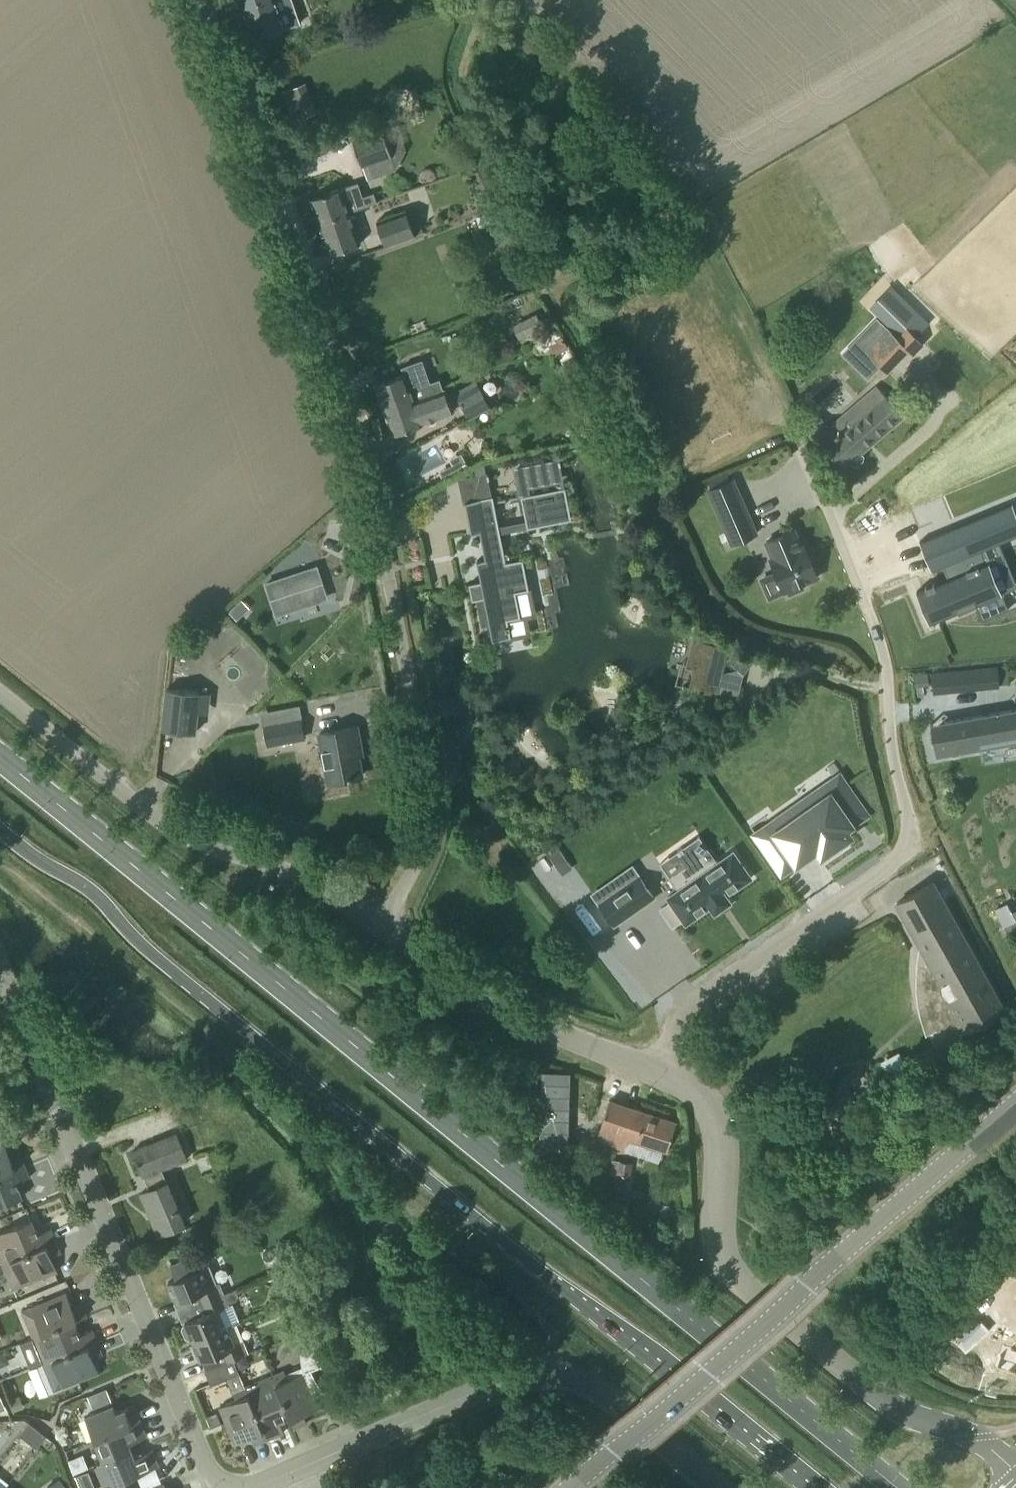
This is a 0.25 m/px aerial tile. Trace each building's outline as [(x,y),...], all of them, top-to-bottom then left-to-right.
[(302,23),(294,0),(237,0),(239,6),(243,4),(256,39),(302,23)] [(440,0),(443,11),(457,7),(455,0),(441,0),(440,0)] [(307,82),(283,90),(293,119),(317,111),(307,82)] [(406,150),(396,122),(354,137),(368,177),(396,167),(406,150)] [(311,198),(319,221),(349,210),(377,201),(374,192),(360,197),(355,183),(341,187),(311,198)] [(423,229),(414,206),(377,221),(386,244),(423,229)] [(349,210),(319,221),(330,253),(361,243),(349,210)] [(478,217),(482,228),(501,221),(497,210),(478,217)] [(899,334),(897,336),(908,348),(915,354),(924,343),(915,335),(922,327),(884,291),(870,306),(899,334)] [(539,315),(515,326),(524,346),(548,334),(539,315)] [(880,319),(860,340),(871,351),(891,329),(880,319)] [(574,357),(560,365),(568,380),(583,372),(574,357)] [(376,383),(385,410),(415,399),(444,389),(440,378),(430,381),(422,359),(402,366),(405,373),(376,383)] [(492,407),(476,378),(455,389),(471,418),(492,407)] [(877,385),(829,426),(820,415),(806,427),(842,469),(851,461),(853,464),(857,464),(861,462),(863,459),(864,455),(861,452),(903,416),(877,385)] [(385,410),(393,433),(423,423),(423,422),(453,412),(445,388),(444,389),(415,399),(385,410)] [(757,533),(733,479),(709,489),(733,543),(757,533)] [(489,543),(491,557),(477,560),(481,581),(469,583),(472,600),(485,597),(493,640),(511,636),(510,629),(510,625),(509,625),(508,619),(521,616),(516,591),(529,589),(523,557),(506,561),(501,532),(572,519),(566,486),(521,495),(526,520),(499,525),(493,495),(466,501),(472,532),(480,531),(483,544),(489,543)] [(917,591),(918,593),(921,591),(932,619),(929,620),(930,622),(1002,592),(1001,590),(999,592),(987,564),(990,563),(989,561),(986,562),(981,550),(1015,535),(1015,519),(1010,506),(1013,504),(1013,503),(920,541),(921,542),(924,541),(934,567),(931,568),(932,570),(944,565),(949,578),(917,591)] [(771,558),(776,570),(760,577),(769,600),(788,591),(790,594),(804,587),(802,583),(818,576),(804,544),(801,545),(794,529),(767,541),(774,557),(771,558)] [(321,633),(316,601),(268,610),(274,641),(321,633)] [(702,642),(696,667),(713,672),(721,641),(712,638),(711,644),(702,642)] [(749,659),(738,648),(727,661),(737,670),(738,671),(749,659)] [(980,684),(999,682),(997,663),(978,665),(980,684)] [(683,686),(691,688),(696,667),(688,665),(683,686)] [(200,691),(167,688),(163,729),(196,732),(200,691)] [(933,751),(956,749),(955,741),(1013,735),(1010,709),(943,716),(944,723),(932,724),(935,750),(933,750),(933,751)] [(301,719),(265,726),(269,743),(304,737),(301,719)] [(326,766),(312,769),(316,792),(324,797),(348,793),(346,778),(362,775),(357,744),(361,744),(357,726),(320,733),(326,766)] [(161,744),(160,770),(176,771),(177,745),(161,744)] [(756,834),(782,872),(818,847),(822,854),(850,835),(845,828),(866,813),(845,784),(809,809),(803,801),(787,813),(786,812),(756,834)] [(673,926),(683,918),(686,923),(711,905),(715,911),(731,900),(727,894),(752,877),(734,851),(718,861),(709,848),(669,876),(678,889),(668,896),(671,901),(660,908),(673,926)] [(549,857),(562,875),(572,867),(560,850),(549,857)] [(654,897),(639,875),(599,902),(614,925),(654,897)] [(924,951),(922,952),(921,954),(920,956),(919,975),(921,975),(927,1003),(931,1016),(937,1029),(929,1033),(943,1057),(1004,1009),(933,882),(897,902),(924,951)] [(647,964),(636,970),(616,940),(598,951),(632,1006),(661,987),(647,964)] [(677,1122),(610,1100),(596,1139),(624,1149),(628,1137),(667,1150),(677,1122)] [(177,1132),(133,1150),(149,1189),(141,1192),(159,1233),(184,1223),(162,1168),(188,1158),(177,1132)] [(25,1165),(20,1152),(11,1156),(5,1142),(0,1144),(0,1175),(25,1165)] [(612,1158),(610,1171),(631,1175),(633,1162),(612,1158)] [(0,1175),(0,1205),(23,1196),(17,1182),(30,1177),(25,1165),(0,1175)] [(3,1261),(56,1240),(51,1228),(38,1233),(32,1219),(0,1232),(0,1253),(3,1261)] [(56,1240),(3,1261),(14,1288),(58,1270),(52,1256),(61,1252),(56,1240)] [(171,1265),(176,1278),(169,1281),(177,1301),(195,1294),(199,1303),(223,1293),(210,1264),(196,1270),(190,1257),(171,1265)] [(192,1337),(193,1341),(228,1326),(240,1321),(232,1302),(228,1304),(227,1302),(236,1298),(238,1295),(237,1292),(241,1291),(239,1287),(223,1293),(199,1303),(203,1313),(185,1321),(186,1324),(184,1325),(182,1328),(186,1337),(189,1338),(192,1337)] [(33,1337),(34,1336),(74,1321),(87,1315),(81,1303),(73,1306),(67,1292),(23,1310),(33,1337)] [(34,1336),(45,1364),(98,1342),(92,1329),(79,1334),(74,1321),(34,1336)] [(235,1344),(228,1326),(193,1341),(201,1360),(223,1351),(227,1361),(249,1352),(244,1340),(235,1344)] [(325,1393),(325,1392),(318,1381),(311,1369),(320,1365),(321,1366),(322,1366),(309,1334),(308,1335),(309,1336),(304,1336),(303,1340),(301,1352),(302,1366),(286,1373),(285,1370),(272,1375),(289,1416),(294,1427),(307,1422),(304,1414),(320,1407),(314,1393),(322,1390),(325,1393)] [(102,1353),(98,1342),(45,1364),(55,1390),(99,1371),(93,1357),(102,1353)] [(995,1366),(1015,1373),(1015,1348),(1004,1343),(1000,1354),(998,1354),(997,1357),(998,1358),(995,1366)] [(272,1375),(244,1386),(266,1439),(284,1431),(279,1420),(289,1416),(272,1375)] [(266,1439),(244,1386),(233,1391),(237,1399),(220,1406),(235,1442),(251,1436),(254,1444),(266,1439)] [(103,1390),(88,1396),(93,1407),(93,1408),(112,1400),(107,1388),(103,1390)] [(85,1415),(95,1438),(140,1420),(134,1405),(117,1412),(114,1404),(85,1415)] [(206,1415),(210,1426),(222,1421),(218,1410),(206,1415)] [(95,1438),(104,1461),(132,1449),(129,1443),(147,1436),(140,1420),(95,1438)] [(38,1429),(29,1421),(19,1434),(28,1441),(38,1429)] [(38,1429),(28,1441),(37,1448),(47,1435),(38,1429)] [(132,1449),(104,1461),(115,1487),(143,1487),(137,1474),(159,1465),(152,1449),(135,1456),(132,1449)] [(86,1472),(76,1475),(81,1487),(87,1487),(91,1487),(86,1472)] [(60,1477),(46,1487),(68,1487),(60,1477)]
